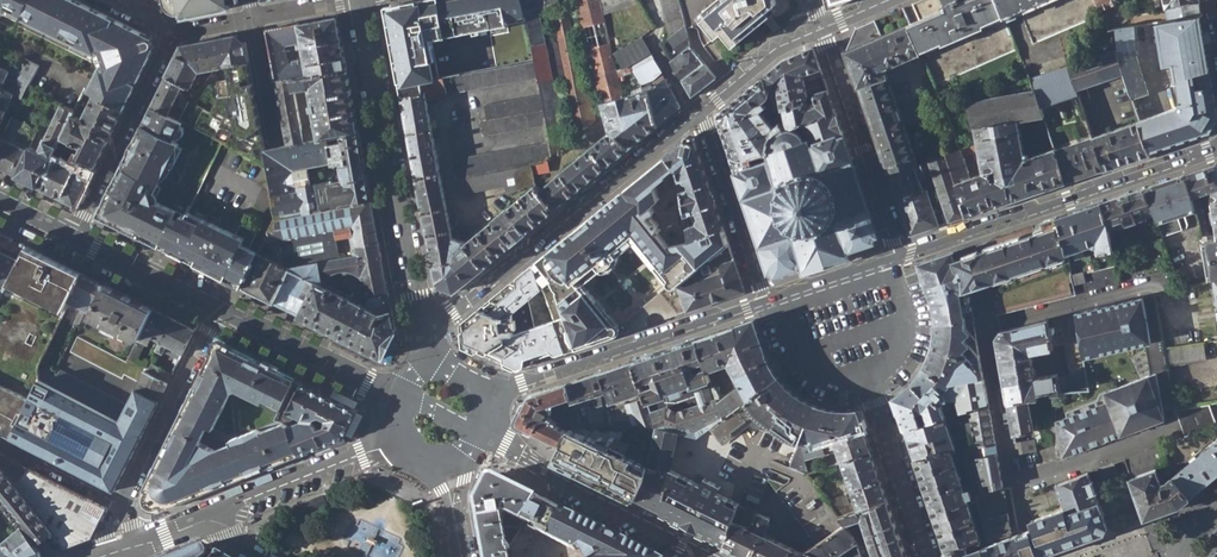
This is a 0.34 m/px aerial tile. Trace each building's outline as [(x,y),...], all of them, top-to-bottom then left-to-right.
[(22,17),(30,0),(0,0),(0,6),(22,17)] [(124,109),(150,56),(147,55),(144,47),(153,44),(154,43),(154,42),(153,41),(152,40),(143,43),(140,34),(141,32),(75,0),(30,0),(22,17),(61,36),(63,31),(78,38),(77,42),(97,53),(98,52),(101,52),(105,64),(103,67),(102,66),(89,91),(94,94),(124,109)] [(229,0),(164,0),(165,3),(167,6),(169,8),(172,10),(175,12),(178,12),(182,12),(183,17),(231,8),(229,0)] [(404,84),(421,81),(437,78),(433,60),(437,60),(434,44),(430,45),(429,39),(446,36),(463,33),(508,24),(526,20),(522,0),(418,0),(411,1),(402,3),(403,7),(389,9),(391,20),(387,20),(397,74),(398,76),(402,75),(404,84)] [(526,20),(531,45),(545,42),(538,7),(561,3),(560,0),(522,0),(526,20)] [(602,102),(625,96),(619,75),(616,68),(613,56),(606,30),(603,13),(601,0),(576,0),(602,102)] [(603,13),(638,2),(637,0),(601,0),(603,13)] [(679,0),(662,0),(671,37),(685,26),(679,0)] [(728,3),(726,0),(714,0),(702,10),(706,15),(699,19),(713,37),(720,32),(728,42),(776,5),(775,0),(733,0),(728,3)] [(828,9),(848,0),(825,0),(828,9)] [(957,0),(941,0),(945,9),(909,24),(922,52),(936,85),(1020,50),(1006,16),(999,0),(967,0),(964,1),(959,3),(957,0)] [(1006,16),(1020,10),(1034,43),(1102,14),(1099,7),(1096,0),(999,0),(1006,16)] [(1199,0),(1165,0),(1166,7),(1168,7),(1170,20),(1200,16),(1202,16),(1199,0)] [(551,11),(575,136),(595,120),(567,8),(551,11)] [(309,74),(348,67),(338,15),(299,23),(304,46),(306,60),(309,74)] [(1200,16),(1170,20),(1158,22),(1164,63),(1174,61),(1181,101),(1177,107),(1139,120),(1150,151),(1209,131),(1216,117),(1200,16)] [(847,52),(859,86),(889,172),(918,164),(887,77),(884,68),(922,52),(909,24),(879,37),(872,22),(856,29),(847,50),(847,52)] [(309,74),(306,60),(299,61),(299,59),(293,60),(289,43),(298,41),(299,47),(304,46),(299,23),(266,29),(276,80),(309,74)] [(1123,72),(1132,99),(1147,93),(1139,68),(1134,49),(1137,49),(1135,25),(1117,28),(1119,48),(1115,49),(1123,72)] [(672,61),(683,81),(705,64),(692,49),(685,26),(671,37),(668,39),(679,55),(672,61)] [(230,64),(249,61),(246,43),(235,34),(181,45),(167,76),(191,88),(198,71),(230,64)] [(624,67),(616,68),(619,75),(634,71),(641,84),(664,75),(641,37),(614,52),(624,67)] [(537,77),(538,82),(553,79),(545,42),(531,45),(533,59),(537,77)] [(785,60),(764,76),(768,88),(773,85),(782,109),(778,110),(780,111),(782,122),(785,123),(784,126),(787,128),(835,114),(826,88),(813,91),(810,97),(814,104),(815,107),(806,111),(804,108),(806,98),(808,97),(804,79),(808,78),(813,76),(822,73),(821,71),(813,47),(785,60)] [(1085,86),(1123,72),(1115,49),(1101,54),(1083,60),(1068,65),(1077,89),(1079,95),(1081,100),(1089,98),(1085,86)] [(6,92),(16,96),(22,97),(37,64),(22,56),(6,92)] [(458,92),(537,77),(533,59),(462,73),(455,75),(458,92)] [(179,120),(183,122),(266,163),(264,149),(265,149),(249,61),(230,64),(226,70),(230,85),(232,96),(242,113),(245,121),(242,127),(196,105),(215,82),(208,77),(199,89),(197,91),(188,101),(179,120)] [(716,77),(705,64),(683,81),(692,96),(715,78),(716,77)] [(1043,109),(1079,95),(1077,89),(1068,65),(1031,78),(1043,109)] [(348,67),(309,74),(276,80),(276,83),(288,144),(359,130),(348,67)] [(423,91),(401,95),(410,141),(436,285),(453,292),(555,209),(539,191),(540,189),(537,184),(509,207),(508,205),(492,219),(493,220),(466,242),(453,236),(443,184),(433,133),(437,132),(435,124),(432,124),(426,98),(447,94),(444,82),(454,80),(452,75),(437,78),(421,81),(423,91)] [(167,76),(151,106),(179,120),(188,101),(183,98),(179,105),(174,103),(180,90),(187,93),(191,88),(167,76)] [(713,120),(731,171),(749,164),(748,158),(762,154),(765,152),(764,149),(764,145),(764,143),(765,140),(767,135),(771,131),(776,129),(779,128),(776,122),(775,123),(769,126),(758,111),(763,107),(759,103),(766,98),(771,94),(768,88),(764,76),(714,113),(713,120)] [(643,86),(645,91),(649,90),(658,124),(681,105),(666,78),(654,86),(652,84),(643,86)] [(1053,139),(1051,132),(1049,126),(1043,109),(1031,78),(998,90),(1000,99),(970,106),(969,102),(948,111),(964,149),(979,143),(978,138),(971,140),(967,139),(964,132),(975,129),(1019,119),(1036,116),(1045,141),(1053,139)] [(546,125),(549,142),(552,154),(565,144),(553,79),(538,82),(540,94),(546,125)] [(768,88),(771,94),(778,110),(782,109),(773,85),(768,88)] [(12,97),(15,98),(16,96),(6,92),(0,90),(0,125),(12,97)] [(610,130),(590,147),(606,167),(658,124),(649,90),(645,91),(625,96),(602,102),(610,130)] [(81,147),(77,156),(96,165),(124,109),(94,94),(83,118),(84,120),(81,122),(79,118),(73,116),(62,137),(81,147)] [(489,136),(546,125),(540,94),(483,105),(489,136)] [(30,146),(27,151),(15,176),(37,187),(52,156),(62,137),(73,116),(75,111),(62,105),(45,139),(43,138),(41,142),(43,143),(39,151),(30,146)] [(117,175),(96,216),(157,245),(172,218),(176,210),(148,196),(155,182),(159,184),(163,175),(165,176),(168,172),(171,168),(174,163),(175,159),(176,155),(176,152),(175,151),(179,142),(174,140),(183,122),(179,120),(151,106),(145,120),(141,128),(133,142),(122,164),(124,169),(120,176),(117,175)] [(1079,122),(1088,119),(1085,113),(1078,116),(1079,122)] [(731,171),(763,274),(769,272),(771,277),(796,268),(798,274),(851,256),(849,251),(875,242),(873,237),(876,236),(863,197),(862,197),(850,160),(851,159),(835,114),(787,128),(785,128),(782,128),(779,128),(776,129),(771,131),(767,135),(765,140),(764,143),(764,145),(764,149),(765,152),(762,154),(763,159),(749,164),(731,171)] [(12,117),(4,133),(15,139),(24,123),(12,117)] [(975,129),(978,138),(979,143),(964,149),(945,155),(967,216),(1069,182),(1057,149),(1033,155),(1032,152),(1031,150),(1028,151),(1019,119),(975,129)] [(1069,182),(1106,169),(1094,136),(1088,119),(1079,122),(1080,130),(1064,136),(1061,128),(1051,132),(1053,139),(1057,149),(1069,182)] [(1150,154),(1150,151),(1139,120),(1094,136),(1106,169),(1150,154)] [(1051,132),(1061,128),(1057,123),(1049,126),(1051,132)] [(288,144),(265,149),(264,149),(266,163),(276,217),(372,199),(359,130),(288,144)] [(433,133),(443,184),(447,183),(437,132),(433,133)] [(689,138),(665,156),(679,174),(691,240),(724,229),(694,139),(689,138)] [(15,176),(27,151),(2,139),(0,141),(0,168),(15,176)] [(454,161),(457,178),(532,165),(546,159),(552,154),(549,142),(454,161)] [(590,147),(540,189),(539,191),(555,209),(606,167),(590,147)] [(950,222),(967,216),(945,155),(918,164),(923,177),(927,175),(932,174),(950,222)] [(72,166),(52,156),(37,187),(76,206),(96,165),(77,156),(72,166)] [(745,292),(735,261),(729,244),(724,229),(691,240),(679,174),(665,156),(639,178),(603,207),(605,209),(598,215),(597,212),(588,220),(587,225),(564,243),(562,241),(544,255),(546,257),(552,271),(540,275),(535,263),(533,265),(567,352),(630,330),(644,326),(643,322),(643,319),(643,318),(644,316),(644,314),(645,312),(646,311),(648,309),(650,309),(651,307),(653,307),(655,307),(657,306),(659,307),(662,307),(663,308),(665,309),(666,310),(667,312),(668,314),(670,317),(702,306),(729,297),(745,292)] [(548,171),(546,159),(532,165),(534,174),(548,171)] [(941,225),(928,190),(924,191),(920,178),(924,177),(923,177),(918,164),(889,172),(911,236),(941,225)] [(1185,175),(1193,198),(1196,209),(1202,236),(1206,235),(1208,241),(1216,239),(1216,165),(1216,164),(1185,175)] [(536,182),(534,174),(532,165),(457,178),(460,193),(505,184),(507,193),(536,182)] [(1185,175),(1145,188),(1154,213),(1157,223),(1162,237),(1182,230),(1186,229),(1188,226),(1183,214),(1196,209),(1193,198),(1185,175)] [(1147,215),(1154,213),(1145,188),(1101,203),(1108,228),(1116,225),(1117,227),(1148,218),(1147,215)] [(372,199),(276,217),(265,242),(283,238),(334,228),(375,220),(372,199)] [(1112,250),(1108,228),(1101,203),(1057,217),(1064,240),(1066,247),(1067,253),(1091,245),(1097,247),(1097,249),(1094,250),(1090,250),(1090,253),(1093,252),(1093,253),(1112,250)] [(157,245),(242,287),(259,253),(251,249),(259,233),(242,224),(237,235),(205,219),(202,224),(181,214),(178,221),(172,218),(157,245)] [(1041,247),(1064,240),(1057,217),(1043,222),(1045,230),(983,251),(994,282),(997,314),(1046,302),(1044,298),(1059,296),(1059,294),(1062,293),(1060,284),(1058,284),(1057,278),(1047,280),(1041,247)] [(352,245),(338,247),(341,258),(358,255),(363,279),(365,282),(366,284),(367,286),(368,289),(368,292),(369,295),(368,298),(368,301),(367,304),(366,306),(380,313),(392,310),(375,220),(334,228),(337,239),(350,236),(352,245)] [(588,220),(562,241),(564,243),(587,225),(588,220)] [(334,228),(283,238),(289,267),(291,269),(302,274),(301,265),(341,258),(338,247),(337,239),(334,228)] [(1209,282),(1213,281),(1216,280),(1216,239),(1208,241),(1206,235),(1202,236),(1209,282)] [(633,239),(617,252),(617,253),(618,255),(635,241),(633,239)] [(10,438),(29,400),(38,379),(35,378),(37,368),(38,366),(62,316),(69,301),(82,274),(26,246),(16,266),(0,299),(0,433),(10,438)] [(1071,273),(1067,253),(1066,247),(1056,250),(1056,254),(1059,254),(1064,275),(1071,273)] [(978,253),(989,284),(994,282),(983,251),(978,253)] [(931,296),(934,310),(935,323),(975,321),(969,290),(966,275),(964,259),(957,262),(954,252),(935,260),(934,259),(920,264),(930,296),(931,296)] [(242,287),(275,303),(291,269),(289,267),(259,253),(242,287)] [(989,284),(978,253),(971,256),(964,259),(966,275),(971,290),(977,288),(989,284)] [(362,278),(363,279),(358,255),(341,258),(301,265),(302,274),(291,269),(275,303),(384,357),(396,331),(392,310),(380,313),(366,306),(322,284),(324,281),(326,278),(329,276),(331,275),(334,273),(337,272),(341,271),(344,271),(347,271),(350,272),(353,273),(355,274),(358,275),(360,276),(362,278)] [(544,255),(535,263),(540,275),(552,271),(546,257),(544,255)] [(16,266),(0,258),(0,299),(16,266)] [(558,355),(567,352),(533,265),(461,323),(465,347),(515,370),(534,363),(535,358),(553,352),(558,355)] [(1093,268),(1071,273),(1076,293),(1120,282),(1116,265),(1115,266),(1095,270),(1093,268)] [(599,267),(583,279),(585,282),(602,269),(600,268),(599,267)] [(75,322),(84,327),(91,315),(106,285),(82,274),(69,301),(82,307),(75,322)] [(620,324),(621,325),(621,326),(622,328),(672,287),(670,284),(620,324)] [(106,285),(91,315),(111,325),(110,327),(117,331),(119,328),(139,338),(154,309),(106,285)] [(1081,350),(1088,391),(1054,401),(1061,446),(1061,447),(1063,457),(1175,415),(1174,409),(1167,366),(1164,349),(1162,341),(1155,295),(1075,313),(1081,350)] [(599,300),(597,302),(603,309),(605,307),(599,300)] [(171,317),(154,309),(139,338),(148,343),(151,337),(159,341),(171,317)] [(195,329),(171,317),(159,341),(155,350),(162,354),(166,345),(183,353),(195,329)] [(754,319),(697,339),(705,364),(706,367),(706,369),(729,361),(740,383),(720,397),(712,387),(716,398),(722,418),(777,376),(770,365),(764,352),(765,351),(754,319)] [(1030,353),(1053,349),(1049,334),(1054,333),(1053,328),(1048,329),(1047,320),(1002,331),(997,338),(1002,370),(1033,365),(1030,353)] [(925,367),(953,382),(984,378),(982,362),(975,321),(935,323),(936,328),(936,332),(935,337),(935,341),(934,345),(933,347),(932,351),(930,355),(929,359),(927,363),(925,367)] [(128,362),(77,336),(70,351),(123,378),(125,374),(139,381),(136,386),(160,397),(170,379),(146,367),(129,359),(128,362)] [(697,339),(632,361),(643,391),(646,398),(647,401),(665,396),(665,391),(670,390),(672,397),(682,394),(681,390),(693,387),(692,384),(710,379),(706,369),(706,367),(705,364),(697,339)] [(215,430),(235,389),(281,411),(296,379),(216,340),(142,492),(142,495),(142,498),(142,500),(143,502),(144,504),(146,506),(147,507),(148,508),(150,509),(152,510),(154,510),(156,510),(159,510),(162,509),(303,453),(293,432),(289,423),(286,426),(284,424),(264,432),(259,430),(233,440),(234,443),(217,450),(202,442),(210,427),(215,430)] [(1205,360),(1203,343),(1164,349),(1167,366),(1205,360)] [(632,361),(567,384),(572,397),(574,403),(581,424),(598,424),(593,407),(602,405),(600,392),(606,390),(610,402),(643,391),(632,361)] [(149,363),(146,367),(170,379),(172,374),(149,363)] [(1008,403),(1037,398),(1036,393),(1052,390),(1052,394),(1061,393),(1058,377),(1057,374),(1034,377),(1033,365),(1002,370),(1008,403)] [(38,379),(52,387),(52,384),(120,418),(127,404),(60,370),(57,375),(38,366),(37,368),(35,378),(38,379)] [(893,399),(903,428),(920,423),(916,412),(924,409),(927,420),(945,415),(944,411),(943,409),(942,406),(941,402),(944,400),(948,399),(951,398),(955,398),(956,402),(957,405),(958,407),(959,411),(968,408),(988,402),(984,378),(953,382),(925,367),(923,370),(921,374),(918,378),(915,381),(912,385),(909,388),(905,391),(901,394),(897,397),(893,399)] [(755,414),(784,437),(799,443),(802,436),(814,405),(801,398),(793,392),(784,384),(777,376),(722,418),(709,429),(716,440),(746,420),(750,425),(754,425),(755,421),(751,416),(755,414)] [(52,387),(38,379),(29,400),(10,438),(114,491),(160,397),(136,386),(127,404),(120,418),(120,420),(52,387)] [(277,420),(284,424),(286,426),(289,423),(293,432),(303,453),(344,436),(357,409),(296,379),(281,411),(277,420)] [(572,397),(567,384),(530,396),(517,422),(529,428),(559,443),(561,444),(571,424),(580,424),(581,424),(574,403),(558,409),(556,403),(572,397)] [(332,395),(357,408),(360,402),(335,389),(332,395)] [(631,425),(656,428),(651,412),(647,401),(646,398),(625,405),(631,425)] [(656,428),(659,428),(681,433),(697,437),(709,429),(722,418),(716,398),(676,412),(667,407),(651,412),(656,428)] [(1038,403),(1037,398),(1008,403),(1014,435),(1033,431),(1029,405),(1038,403)] [(929,445),(933,443),(935,450),(950,448),(955,447),(947,420),(970,416),(975,444),(995,441),(988,402),(968,408),(959,411),(945,415),(927,420),(920,423),(903,428),(914,457),(930,455),(929,451),(931,450),(929,445)] [(1208,404),(1192,406),(1197,423),(1183,429),(1185,437),(1211,429),(1216,424),(1208,404)] [(598,424),(603,424),(601,410),(603,410),(602,405),(593,407),(598,424)] [(824,408),(814,405),(802,436),(803,438),(807,441),(813,437),(814,444),(821,442),(833,438),(862,429),(856,410),(846,411),(835,411),(824,408)] [(1192,406),(1174,409),(1175,415),(1176,415),(1183,429),(1197,423),(1192,406)] [(959,411),(958,407),(944,411),(945,415),(959,411)] [(697,481),(705,484),(708,478),(706,476),(715,450),(717,447),(749,424),(746,420),(716,440),(711,443),(697,481)] [(558,462),(560,463),(637,501),(647,478),(649,467),(625,455),(627,452),(612,444),(616,438),(600,437),(598,440),(590,436),(589,438),(580,433),(580,424),(571,424),(561,444),(559,448),(557,452),(556,453),(556,454),(556,457),(556,459),(557,460),(558,462)] [(647,478),(637,501),(664,514),(673,469),(681,433),(659,428),(656,428),(649,467),(647,478)] [(841,462),(870,452),(862,429),(833,438),(834,442),(825,445),(827,451),(836,448),(838,455),(827,459),(829,466),(841,462)] [(1014,440),(1017,454),(1034,451),(1035,446),(1040,440),(1039,434),(1036,435),(1033,439),(1020,442),(1020,440),(1014,440)] [(833,438),(821,442),(823,446),(825,445),(834,442),(833,438)] [(1172,477),(1189,497),(1216,473),(1216,439),(1198,455),(1196,453),(1170,474),(1172,477)] [(964,446),(987,539),(1011,532),(995,441),(975,444),(964,446)] [(821,442),(814,444),(796,449),(789,467),(798,471),(806,474),(805,459),(825,453),(823,446),(821,442)] [(1124,459),(1130,476),(1166,463),(1160,446),(1124,459)] [(914,457),(945,549),(970,543),(981,540),(950,448),(935,450),(931,450),(929,451),(930,455),(914,457)] [(887,501),(870,452),(841,462),(842,466),(855,503),(857,510),(887,501)] [(43,555),(73,544),(22,480),(29,468),(0,454),(0,500),(21,527),(11,535),(8,533),(4,536),(6,539),(0,543),(0,556),(43,556),(43,555)] [(841,462),(829,466),(828,467),(830,471),(842,466),(841,462)] [(789,467),(787,466),(779,484),(790,489),(791,487),(798,471),(789,467)] [(105,508),(29,468),(22,480),(73,544),(90,537),(105,508)] [(697,481),(673,469),(664,514),(682,523),(727,546),(732,532),(735,523),(737,517),(741,507),(741,506),(720,492),(725,486),(708,478),(705,484),(697,481)] [(1179,505),(1189,497),(1172,477),(1169,481),(1165,483),(1160,485),(1155,470),(1131,479),(1146,518),(1179,505)] [(825,534),(843,525),(836,516),(826,502),(806,474),(798,471),(791,487),(825,534)] [(1034,529),(1043,555),(1106,532),(1107,526),(1087,474),(1055,486),(1062,507),(1030,519),(1034,529)] [(811,542),(825,534),(791,487),(790,489),(779,484),(770,480),(769,483),(811,542)] [(486,556),(508,556),(507,553),(509,552),(508,548),(519,532),(516,533),(509,545),(505,545),(501,520),(504,516),(523,525),(538,499),(502,481),(485,486),(476,503),(486,556)] [(1031,516),(1054,509),(1048,491),(1026,498),(1031,516)] [(836,516),(850,512),(847,505),(844,493),(826,502),(836,516)] [(323,497),(300,506),(304,516),(327,507),(323,497)] [(508,556),(655,556),(538,499),(523,525),(519,532),(508,548),(509,552),(507,553),(508,556)] [(887,501),(857,510),(850,512),(836,516),(843,525),(855,521),(860,519),(872,556),(905,556),(887,501)] [(857,510),(855,503),(847,505),(850,512),(857,510)] [(750,556),(794,556),(796,550),(794,551),(769,538),(770,521),(741,507),(737,517),(735,523),(732,532),(727,546),(750,556)] [(856,543),(860,555),(861,556),(868,556),(855,521),(843,525),(856,543)] [(263,523),(252,523),(252,532),(262,533),(263,523)] [(856,543),(843,525),(825,534),(811,542),(796,550),(794,556),(836,556),(856,543)] [(1034,529),(1023,533),(1011,537),(1017,556),(1035,556),(1043,555),(1034,529)] [(948,556),(1017,556),(1011,537),(1010,536),(968,550),(967,546),(970,545),(970,543),(945,549),(948,556)] [(207,554),(210,549),(206,546),(202,544),(169,556),(204,556),(207,554)]
